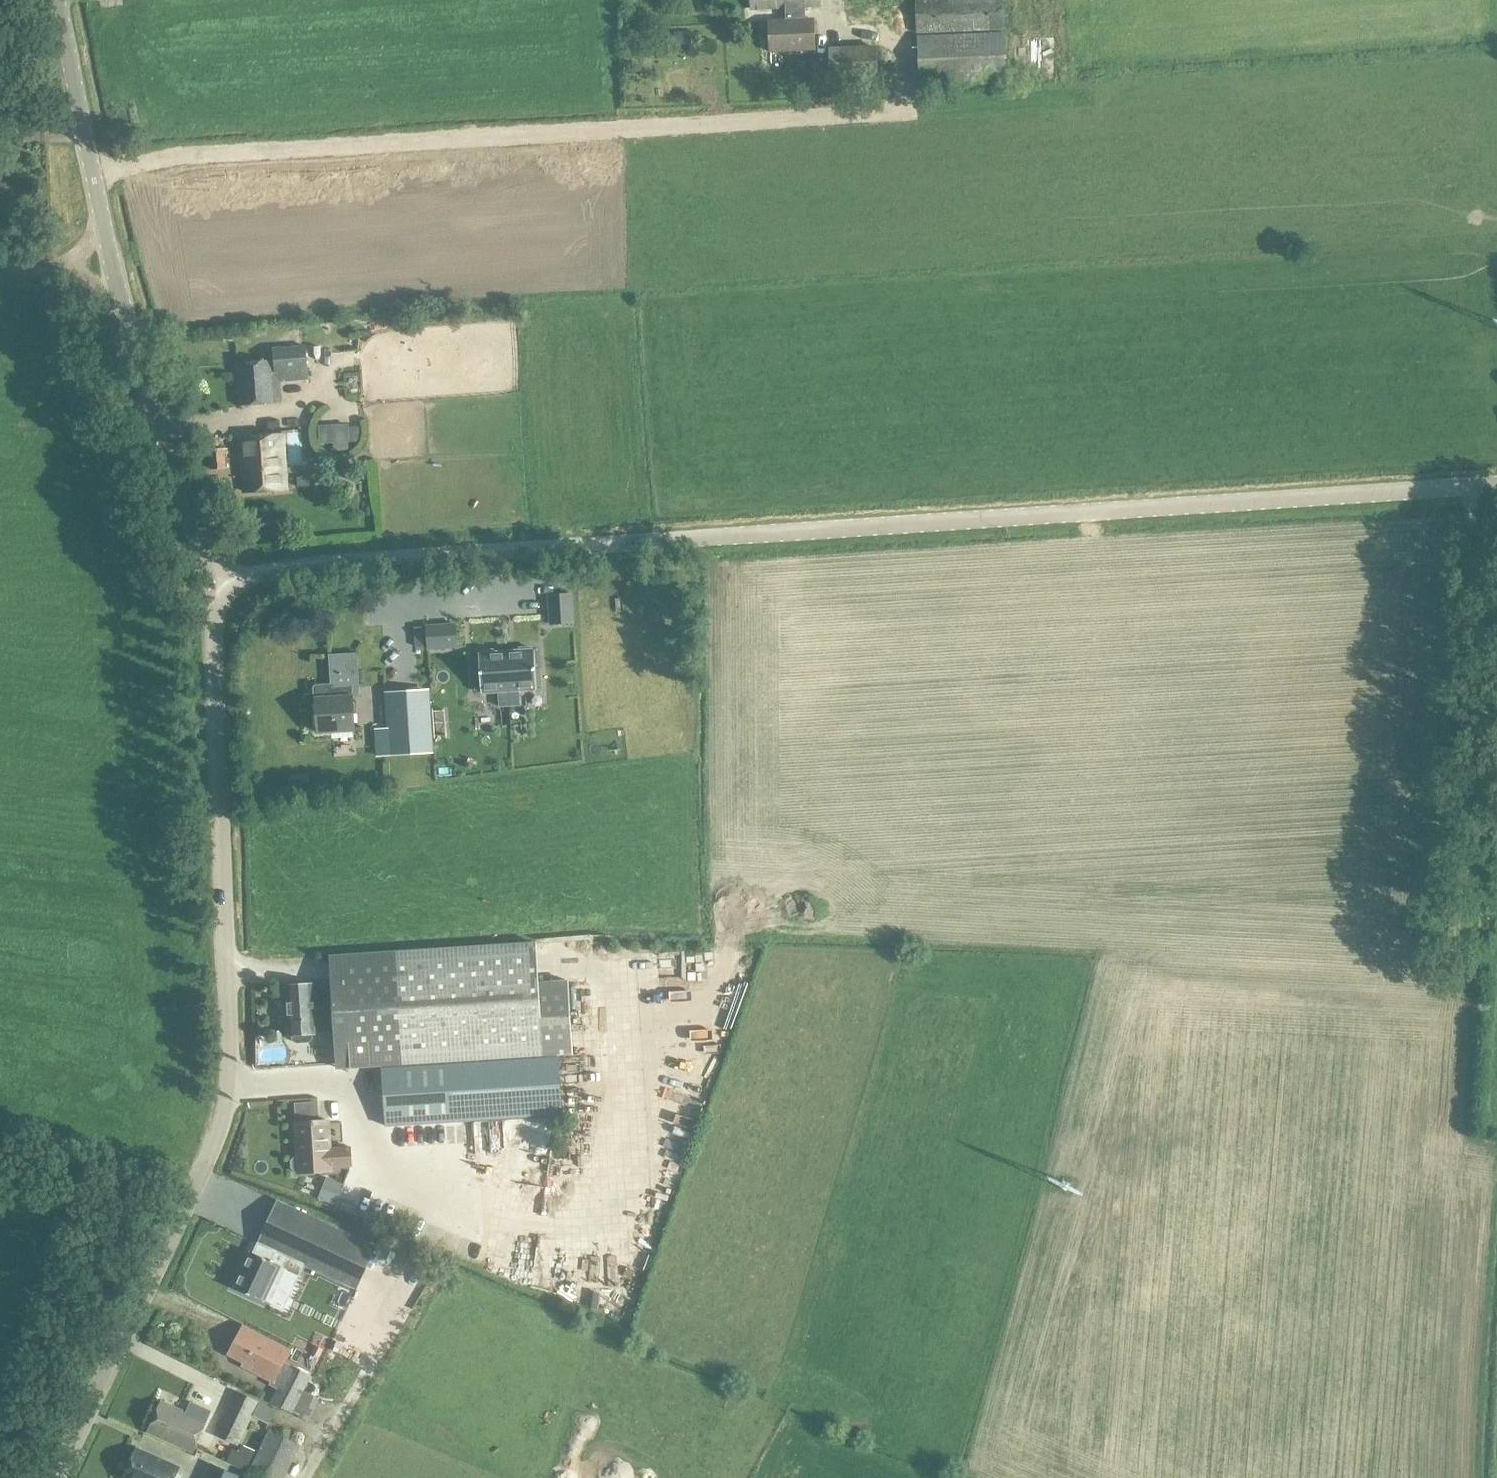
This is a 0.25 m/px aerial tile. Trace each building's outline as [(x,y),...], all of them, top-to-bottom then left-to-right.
[(806,8),(820,8),(819,0),(751,0),(752,10),(786,8),(786,21),(770,21),(771,51),(816,49),(814,19),(806,20),(806,8)] [(917,34),(1005,31),(1004,0),(917,0),(917,34)] [(675,45),(693,44),(692,32),(675,33),(675,45)] [(918,36),(919,66),(919,86),(1007,83),(1006,33),(918,36)] [(831,90),(830,62),(816,63),(816,90),(831,90)] [(273,360),(275,381),(309,378),(306,347),(275,350),(276,359),(273,360)] [(275,381),(273,360),(235,364),(240,410),(278,406),(275,381)] [(333,443),(349,442),(350,442),(349,426),(349,424),(318,425),(320,444),(333,443)] [(284,435),(241,438),(244,493),(287,490),(284,435)] [(226,449),(209,450),(211,471),(227,470),(226,449)] [(550,625),(575,623),(573,594),(548,596),(550,625)] [(457,625),(429,627),(430,651),(459,649),(457,625)] [(507,651),(510,691),(539,689),(536,649),(507,651)] [(510,691),(507,651),(478,653),(481,693),(510,691)] [(360,698),(358,653),(330,655),(332,686),(316,687),(315,688),(315,701),(317,701),(318,733),(355,730),(353,698),(360,698)] [(392,753),(432,751),(428,692),(388,694),(390,731),(392,753)] [(333,956),(335,983),(288,986),(290,1021),(288,1024),(288,1031),(291,1033),(291,1037),(294,1037),(294,1041),(298,1045),(311,1044),(314,1041),(314,1036),(348,1034),(349,1067),(382,1065),(386,1126),(562,1115),(558,1054),(574,1053),(571,984),(541,986),(539,946),(333,956)] [(257,1044),(258,1059),(289,1057),(288,1042),(257,1044)] [(295,1124),(297,1144),(299,1144),(300,1156),(298,1156),(298,1159),(294,1159),(292,1162),(293,1173),(296,1175),(299,1175),(299,1178),(334,1175),(334,1168),(353,1166),(351,1147),(332,1149),(330,1121),(295,1124)] [(335,1205),(344,1185),(327,1177),(319,1198),(335,1205)] [(357,1206),(339,1199),(336,1207),(354,1214),(357,1206)] [(279,1267),(286,1270),(300,1276),(305,1266),(357,1291),(379,1246),(279,1200),(253,1254),(279,1266),(279,1267)] [(279,1266),(253,1254),(252,1253),(236,1287),(278,1308),(286,1291),(278,1287),(286,1270),(279,1267),(279,1266)] [(278,1380),(292,1352),(247,1331),(234,1359),(278,1380)] [(308,1422),(316,1406),(343,1355),(305,1336),(272,1402),(308,1422)] [(269,1406),(237,1391),(215,1436),(239,1447),(251,1421),(260,1425),(269,1406)] [(188,1413),(162,1402),(149,1435),(194,1454),(212,1411),(192,1403),(188,1413)] [(302,1445),(269,1430),(247,1477),(286,1477),(302,1445)] [(180,1467),(136,1448),(123,1477),(175,1477),(180,1467)] [(201,1477),(236,1477),(237,1475),(208,1462),(201,1477)]
